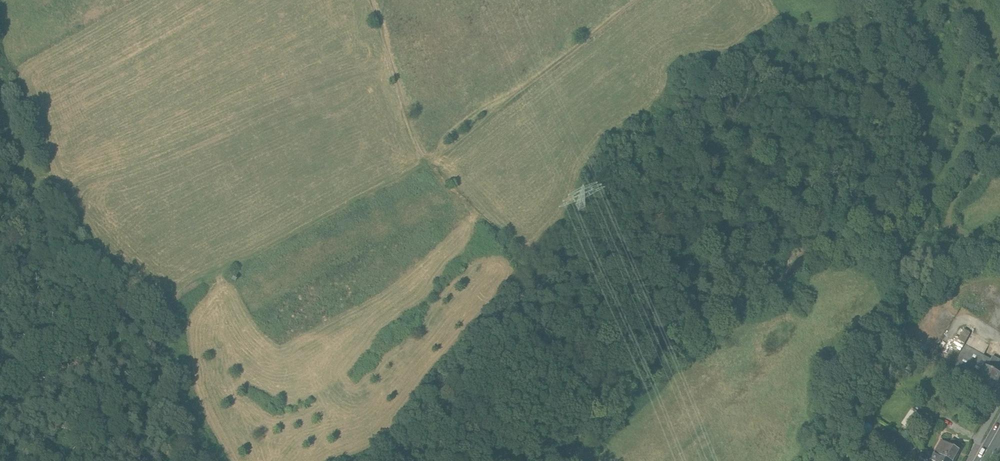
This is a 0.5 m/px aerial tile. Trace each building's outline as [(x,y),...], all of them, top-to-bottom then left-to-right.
[(961,340),(975,344),(979,332),(965,328),(961,340)] [(973,348),(964,344),(960,350),(969,355),(973,348)] [(987,365),(982,376),(978,383),(992,390),(999,376),(999,372),(987,365)] [(982,376),(972,371),(969,378),(978,383),(982,376)] [(912,411),(906,423),(918,429),(923,417),(912,411)] [(962,444),(952,439),(949,444),(959,449),(962,444)] [(941,440),(935,452),(951,460),(953,460),(959,449),(949,444),(941,440)] [(935,452),(932,458),(928,457),(926,460),(951,460),(935,452)]
